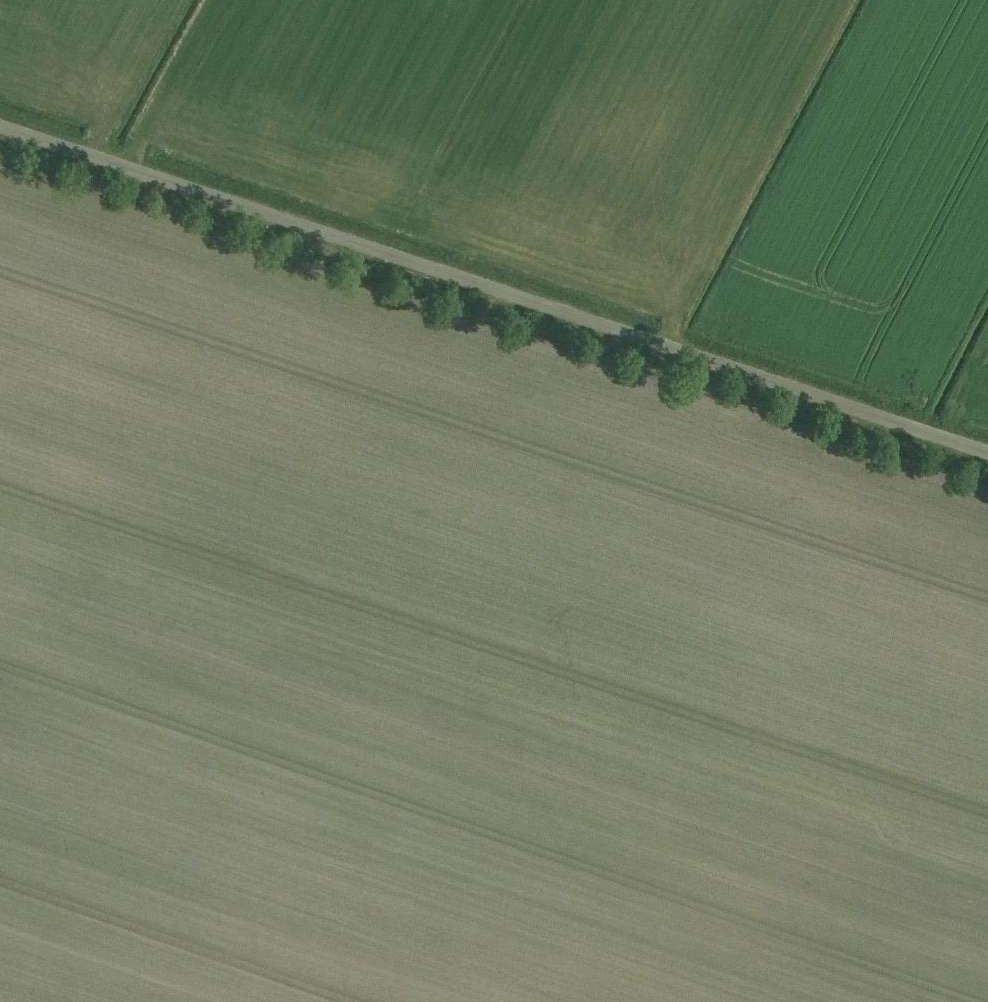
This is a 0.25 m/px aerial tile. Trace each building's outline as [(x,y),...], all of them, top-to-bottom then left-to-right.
[(161,813),(157,822),(175,829),(179,820),(161,813)]
